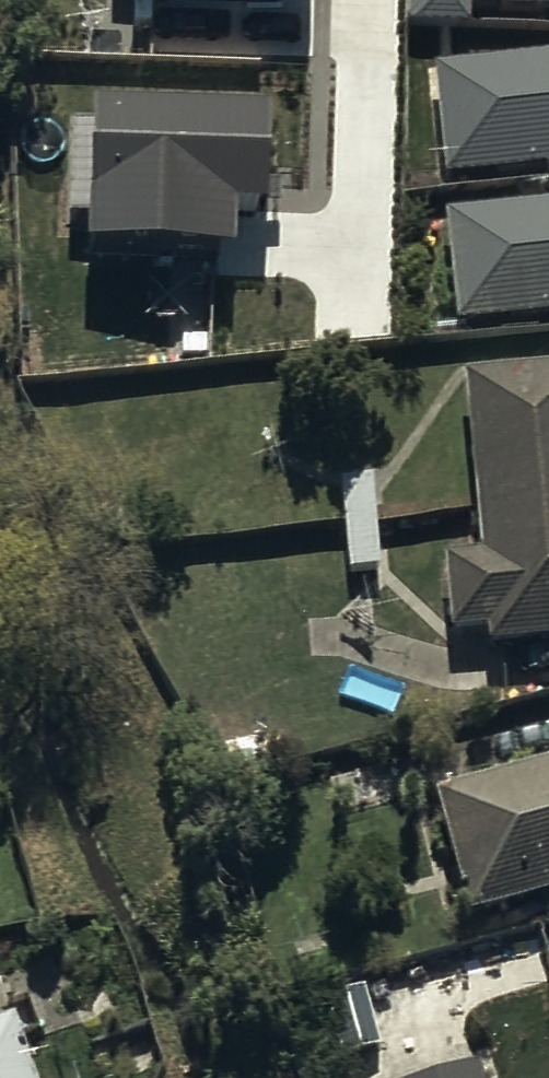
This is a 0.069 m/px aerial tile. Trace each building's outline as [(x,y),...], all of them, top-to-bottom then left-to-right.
[(408,34),(466,34),(467,16),(548,17),(548,0),(408,0),(408,34)] [(434,74),(445,186),(548,176),(548,180),(548,63),(434,74)] [(264,101),(97,94),(91,234),(234,240),(235,201),(260,202),(264,101)] [(441,215),(452,331),(548,322),(548,205),(441,215)] [(463,384),(478,559),(440,563),(446,636),(484,633),(486,651),(548,645),(548,376),(463,384)] [(430,807),(464,929),(548,905),(548,774),(430,807)] [(12,1028),(0,1032),(0,1077),(29,1077),(12,1028)]
